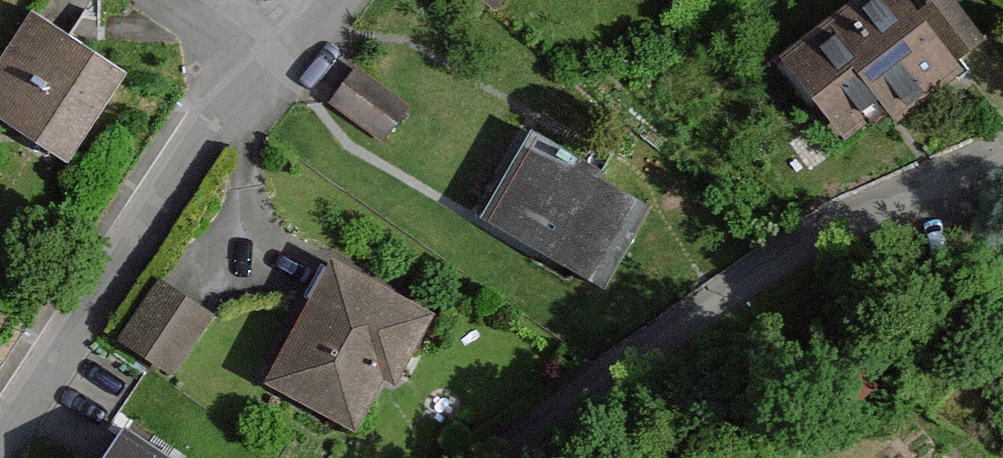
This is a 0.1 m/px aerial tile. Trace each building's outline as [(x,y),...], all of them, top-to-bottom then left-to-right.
[(487,15),(499,0),(467,0),(487,15)] [(826,138),(870,107),(884,126),(956,75),(948,63),(980,41),(950,0),(926,0),(908,13),(898,0),(838,0),(764,53),(826,138)] [(0,37),(0,131),(54,165),(111,75),(14,14),(0,37)] [(346,67),(317,110),(373,144),(401,107),(346,67)] [(518,132),(467,213),(577,281),(628,200),(518,132)] [(316,259),(253,386),(346,431),(367,384),(380,390),(422,311),(316,259)] [(106,344),(159,380),(204,315),(151,279),(106,344)] [(88,457),(161,457),(110,425),(88,457)]
